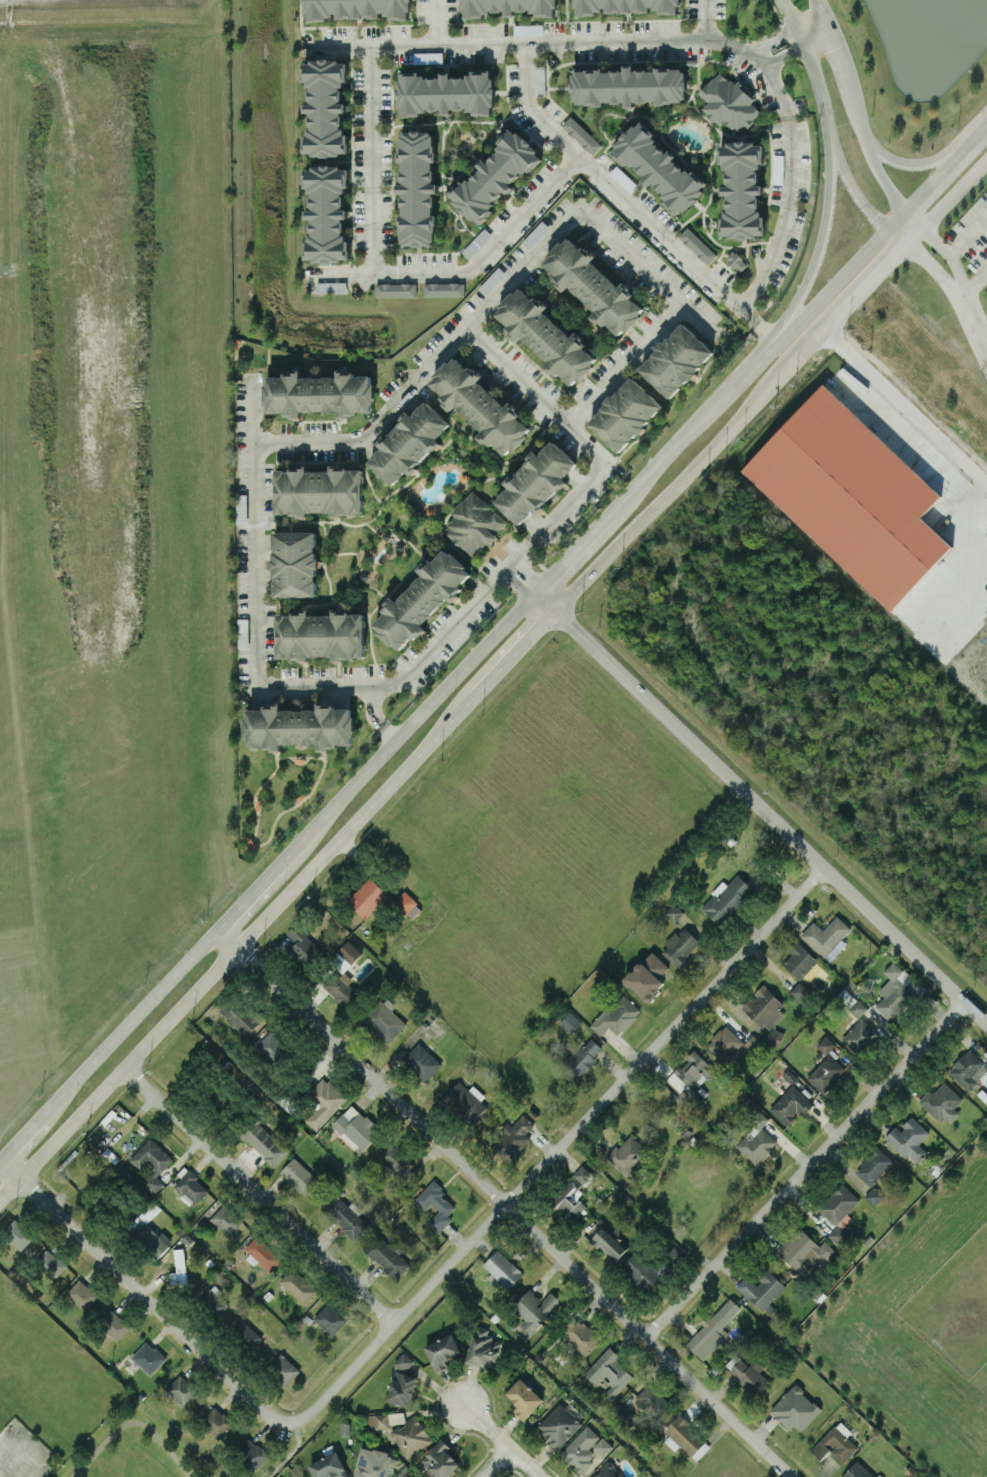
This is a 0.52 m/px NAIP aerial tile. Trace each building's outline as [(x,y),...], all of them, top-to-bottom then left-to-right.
[(306,19),(333,20),(333,17),(381,17),(381,16),(410,16),(411,0),(306,0),(306,19)] [(556,0),(462,0),(461,11),(505,16),(505,15),(515,16),(515,10),(554,14),(556,0)] [(575,13),(604,13),(604,11),(651,12),(651,11),(679,11),(679,0),(575,0),(575,13)] [(305,62),(309,102),(305,103),(306,113),(305,113),(309,156),(347,152),(343,112),(347,112),(346,103),(343,103),(341,83),(349,82),(346,58),(305,62)] [(535,95),(545,95),(544,65),(534,65),(535,95)] [(572,102),(626,104),(625,106),(635,106),(635,101),(686,102),(687,68),(654,67),(654,69),(624,68),(624,70),(573,69),(572,102)] [(703,107),(716,124),(725,117),(736,133),(763,113),(738,80),(732,84),(722,71),(697,90),(707,103),(703,107)] [(400,113),(442,112),(442,114),(452,114),(452,111),(494,109),(493,72),(450,74),(450,73),(399,75),(400,113)] [(561,125),(593,154),(602,144),(571,115),(561,125)] [(610,150),(616,144),(614,141),(621,134),(620,133),(625,127),(627,128),(633,121),(635,123),(641,117),(648,123),(648,124),(654,130),(652,133),(656,136),(653,139),(656,141),(657,140),(664,147),(663,148),(665,150),(669,146),(676,152),(672,156),(674,158),(675,158),(683,165),(682,166),(684,168),(686,166),(690,169),(693,167),(699,173),(699,172),(706,179),(700,185),(702,187),(696,194),(697,195),(691,201),(690,200),(684,207),(681,205),(676,212),(668,205),(668,204),(663,199),(665,196),(661,192),(663,190),(661,188),(660,189),(652,182),(653,181),(651,179),(647,182),(641,176),(644,173),(642,171),(641,171),(634,164),(635,163),(633,161),(631,163),(626,159),(624,162),(617,156),(610,150)] [(478,223),(505,190),(506,192),(520,175),(534,165),(541,157),(532,143),(511,126),(496,144),(500,149),(483,161),(473,174),(452,188),(449,193),(459,208),(478,223)] [(403,246),(435,244),(433,192),(439,192),(438,183),(434,183),(433,162),(435,162),(434,130),(399,131),(402,192),(400,192),(403,246)] [(718,142),(727,142),(727,139),(736,139),(736,138),(745,137),(745,139),(755,138),(755,141),(763,141),(763,150),(763,159),(759,159),(759,165),(756,165),(756,168),(758,168),(758,179),(757,178),(757,181),(762,181),(762,190),(757,190),(757,194),(758,194),(758,204),(757,205),(757,208),(760,208),(760,213),(764,213),(764,221),(765,222),(765,231),(756,231),(757,234),(747,234),(746,235),(738,236),(738,235),(729,235),(729,232),(720,232),(720,223),(720,215),(724,215),(724,209),(727,209),(727,206),(725,206),(725,195),(726,195),(726,192),(721,192),(721,183),(726,183),(726,180),(725,180),(725,170),(726,170),(726,166),(723,166),(723,160),(719,160),(719,151),(718,151),(718,142)] [(309,166),(309,209),(306,209),(306,218),(309,218),(309,261),(350,261),(350,237),(343,237),(343,218),(348,218),(348,209),(346,209),(346,166),(309,166)] [(707,264),(717,254),(687,226),(678,236),(707,264)] [(647,308),(621,283),(619,286),(592,259),(593,258),(569,234),(541,263),(566,288),(568,287),(606,325),(607,323),(620,335),(647,308)] [(748,261),(731,250),(725,259),(742,270),(748,261)] [(376,297),(417,296),(416,282),(376,283),(376,297)] [(464,283),(424,282),(423,295),(464,296),(464,283)] [(596,355),(584,348),(588,341),(574,332),(574,333),(542,313),(547,304),(516,285),(493,322),(550,357),(544,367),(577,386),(596,355)] [(669,398),(715,353),(684,322),(638,368),(669,398)] [(533,432),(510,402),(503,407),(479,375),(475,378),(459,356),(428,379),(451,410),(458,404),(489,446),(494,442),(504,454),(533,432)] [(373,375),(354,375),(354,369),(338,369),(338,376),(301,376),(301,373),(266,373),(266,415),(302,415),(302,411),(338,410),(338,416),(354,416),(354,411),(373,411),(373,375)] [(663,404),(630,376),(588,424),(621,453),(663,404)] [(942,495),(824,383),(742,471),(892,611),(953,546),(922,516),(942,495)] [(368,462),(393,485),(406,471),(410,474),(441,441),(437,438),(451,423),(426,400),(412,415),(409,412),(379,444),(382,447),(368,462)] [(495,501),(520,524),(533,510),(537,513),(567,480),(565,477),(578,463),(552,439),(539,454),(535,451),(505,483),(508,486),(495,501)] [(364,513),(362,467),(307,469),(307,467),(275,468),(277,513),(298,513),(298,518),(308,517),(308,511),(331,511),(331,514),(364,513)] [(508,524),(475,489),(450,512),(454,516),(443,528),(472,558),(508,524)] [(248,522),(247,494),(236,494),(237,523),(248,522)] [(317,531),(274,531),(274,596),(317,596),(317,531)] [(370,624),(400,652),(424,626),(422,624),(448,597),(450,599),(474,574),(444,546),(420,572),(422,574),(397,601),(394,599),(370,624)] [(278,658),(365,657),(365,611),(333,611),(333,612),(278,613),(278,658)] [(249,617),(238,617),(237,647),(248,647),(249,617)] [(354,746),(353,708),(334,708),(334,702),(318,702),(318,709),(281,709),(281,705),(246,706),(247,748),(282,747),(281,744),(319,743),(319,746),(354,746)] [(755,890),(737,873),(727,884),(724,881),(700,906),(720,926),(755,890)] [(366,919),(389,895),(370,876),(346,900),(366,919)] [(417,902),(403,889),(389,904),(404,917),(417,902)] [(683,911),(673,902),(664,912),(675,921),(683,911)] [(823,930),(813,921),(800,935),(829,961),(845,943),(840,939),(851,928),(836,915),(823,930)] [(323,952),(297,925),(281,939),(308,967),(323,952)] [(660,950),(681,969),(692,957),(688,954),(700,941),(683,925),(660,950)] [(362,953),(349,939),(337,950),(351,964),(362,953)] [(818,959),(796,940),(787,950),(791,954),(782,964),(799,979),(818,959)] [(646,1000),(673,970),(651,950),(624,979),(646,1000)] [(906,985),(912,979),(894,960),(883,971),(890,978),(878,990),(885,996),(875,1006),(889,1021),(916,996),(906,985)] [(348,983),(352,979),(340,968),(323,987),(345,1008),(359,993),(348,983)] [(800,1001),(810,990),(799,981),(789,992),(800,1001)] [(740,1007),(760,1026),(763,1022),(770,1030),(764,1036),(775,1046),(785,1035),(774,1025),(785,1014),(779,1008),(784,1003),(763,983),(752,995),(740,1007)] [(590,1025),(601,1035),(609,1026),(618,1035),(641,1010),(621,992),(590,1025)] [(264,1023),(237,994),(219,1011),(246,1039),(264,1023)] [(391,1009),(393,1007),(381,995),(359,1018),(387,1045),(407,1024),(391,1009)] [(849,1011),(859,1018),(867,1007),(858,999),(849,1011)] [(582,1021),(570,1010),(559,1023),(570,1033),(582,1021)] [(840,1039),(857,1055),(878,1033),(861,1017),(840,1039)] [(705,1045),(722,1061),(742,1040),(725,1024),(705,1045)] [(252,1049),(274,1069),(291,1050),(269,1030),(252,1049)] [(753,1052),(762,1043),(753,1034),(744,1043),(753,1052)] [(836,1044),(826,1034),(816,1045),(826,1054),(836,1044)] [(596,1059),(593,1056),(602,1047),(589,1035),(564,1063),(579,1077),(596,1059)] [(401,1059),(425,1081),(442,1063),(418,1041),(401,1059)] [(968,1091),(986,1071),(986,1060),(985,1063),(969,1048),(947,1071),(968,1091)] [(711,1080),(719,1072),(695,1049),(674,1071),(690,1087),(703,1074),(711,1080)] [(846,1069),(829,1053),(806,1078),(823,1093),(846,1069)] [(316,1103),(303,1117),(316,1130),(347,1098),(324,1075),(306,1094),(316,1103)] [(471,1087),(469,1089),(459,1080),(444,1097),(473,1122),(489,1103),(471,1087)] [(959,1113),(953,1108),(962,1098),(943,1081),(933,1093),(929,1089),(919,1100),(948,1126),(959,1113)] [(801,1111),(803,1114),(813,1104),(793,1084),(768,1107),(785,1126),(801,1111)] [(330,1126),(360,1153),(381,1130),(351,1103),(330,1126)] [(761,1126),(769,1119),(759,1109),(749,1119),(755,1125),(735,1145),(755,1164),(777,1142),(761,1126)] [(512,1126),(509,1123),(489,1145),(508,1163),(530,1138),(525,1134),(534,1124),(523,1113),(512,1126)] [(929,1132),(911,1116),(899,1129),(895,1126),(884,1138),(906,1158),(909,1155),(917,1162),(927,1151),(919,1144),(929,1132)] [(288,1150),(255,1120),(241,1135),(274,1166),(288,1150)] [(626,1176),(649,1151),(629,1133),(606,1158),(626,1176)] [(157,1176),(173,1159),(151,1137),(120,1168),(151,1198),(165,1184),(157,1176)] [(379,1157),(404,1177),(415,1163),(391,1143),(379,1157)] [(872,1185),(892,1159),(875,1146),(855,1173),(872,1185)] [(305,1196),(319,1180),(294,1156),(279,1172),(305,1196)] [(583,1183),(592,1174),(582,1164),(573,1174),(583,1183)] [(174,1185),(195,1204),(209,1189),(188,1170),(174,1185)] [(571,1222),(587,1208),(574,1192),(582,1185),(574,1175),(549,1197),(571,1222)] [(415,1199),(426,1209),(431,1203),(439,1210),(428,1222),(439,1232),(452,1218),(448,1214),(457,1204),(431,1181),(415,1199)] [(836,1225),(828,1234),(838,1244),(848,1234),(842,1228),(852,1218),(847,1213),(860,1199),(842,1183),(818,1208),(836,1225)] [(874,1205),(883,1195),(873,1186),(864,1196),(874,1205)] [(348,1205),(334,1192),(320,1207),(354,1240),(369,1224),(358,1214),(362,1209),(352,1201),(348,1205)] [(139,1215),(146,1221),(160,1209),(154,1202),(139,1215)] [(210,1220),(232,1236),(244,1219),(222,1203),(210,1220)] [(22,1250),(35,1235),(15,1218),(2,1232),(22,1250)] [(156,1258),(169,1245),(146,1222),(132,1235),(156,1258)] [(820,1245),(798,1225),(775,1250),(805,1277),(832,1247),(824,1240),(820,1245)] [(590,1239),(614,1261),(626,1248),(603,1226),(590,1239)] [(396,1279),(410,1263),(376,1231),(361,1247),(396,1279)] [(270,1271),(282,1258),(256,1235),(244,1248),(270,1271)] [(66,1267),(49,1248),(35,1260),(52,1280),(66,1267)] [(176,1271),(170,1271),(170,1288),(186,1287),(184,1248),(174,1248),(176,1271)] [(618,1264),(646,1290),(660,1274),(633,1248),(618,1264)] [(482,1265),(508,1289),(523,1273),(497,1249),(482,1265)] [(303,1304),(317,1289),(292,1266),(279,1281),(303,1304)] [(763,1309),(786,1286),(769,1269),(755,1283),(747,1275),(738,1283),(763,1309)] [(103,1299),(79,1277),(66,1292),(90,1314),(103,1299)] [(217,1309),(228,1297),(213,1284),(202,1296),(217,1309)] [(525,1318),(519,1325),(531,1336),(562,1301),(550,1291),(542,1300),(529,1288),(512,1307),(525,1318)] [(685,1343),(703,1360),(728,1333),(722,1327),(741,1307),(730,1296),(685,1343)] [(332,1336),(348,1319),(329,1301),(313,1318),(332,1336)] [(99,1322),(118,1340),(131,1326),(112,1308),(99,1322)] [(585,1356),(602,1339),(578,1316),(561,1333),(585,1356)] [(466,1361),(494,1369),(502,1340),(487,1336),(489,1329),(477,1325),(466,1361)] [(262,1338),(252,1328),(242,1338),(252,1348),(262,1338)] [(424,1345),(436,1372),(449,1366),(447,1359),(462,1352),(453,1332),(424,1345)] [(165,1358),(146,1340),(131,1357),(150,1374),(165,1358)] [(633,1376),(615,1358),(618,1355),(609,1346),(583,1373),(593,1383),(601,1375),(611,1385),(604,1393),(610,1399),(633,1376)] [(284,1387),(300,1370),(280,1352),(264,1369),(284,1387)] [(408,1407),(419,1377),(408,1373),(413,1357),(400,1352),(395,1365),(398,1366),(386,1399),(408,1407)] [(756,1396),(770,1381),(759,1371),(763,1366),(756,1360),(749,1366),(740,1358),(728,1370),(756,1396)] [(184,1407),(199,1391),(180,1373),(165,1389),(184,1407)] [(543,1398),(520,1377),(506,1393),(519,1405),(514,1411),(524,1420),(543,1398)] [(658,1423),(673,1407),(648,1383),(633,1399),(658,1423)] [(801,1431),(822,1408),(794,1383),(769,1410),(790,1429),(794,1425),(801,1431)] [(582,1422),(559,1402),(534,1428),(557,1449),(582,1422)] [(630,1412),(619,1402),(611,1411),(622,1421),(630,1412)] [(217,1438),(233,1424),(215,1404),(199,1419),(217,1438)] [(368,1414),(369,1428),(388,1427),(387,1413),(368,1414)] [(433,1440),(416,1414),(400,1424),(398,1424),(392,1428),(390,1427),(369,1429),(370,1438),(392,1435),(406,1457),(433,1440)] [(669,1435),(664,1440),(674,1450),(679,1445),(696,1460),(711,1444),(678,1414),(664,1430),(669,1435)] [(847,1436),(851,1431),(839,1420),(810,1450),(821,1460),(830,1451),(842,1463),(858,1447),(847,1436)] [(559,1454),(580,1473),(598,1453),(602,1457),(612,1446),(601,1435),(600,1436),(587,1424),(559,1454)] [(451,1448),(441,1438),(420,1460),(438,1476),(446,1476),(460,1463),(448,1452),(451,1448)] [(268,1454),(256,1443),(242,1458),(254,1469),(268,1454)] [(392,1453),(362,1446),(354,1476),(386,1476),(392,1453)] [(348,1476),(338,1451),(309,1463),(315,1476),(346,1476),(348,1476)] [(857,1459),(841,1476),(842,1476),(876,1476),(857,1459)] [(609,1460),(591,1476),(625,1476),(609,1460)]
